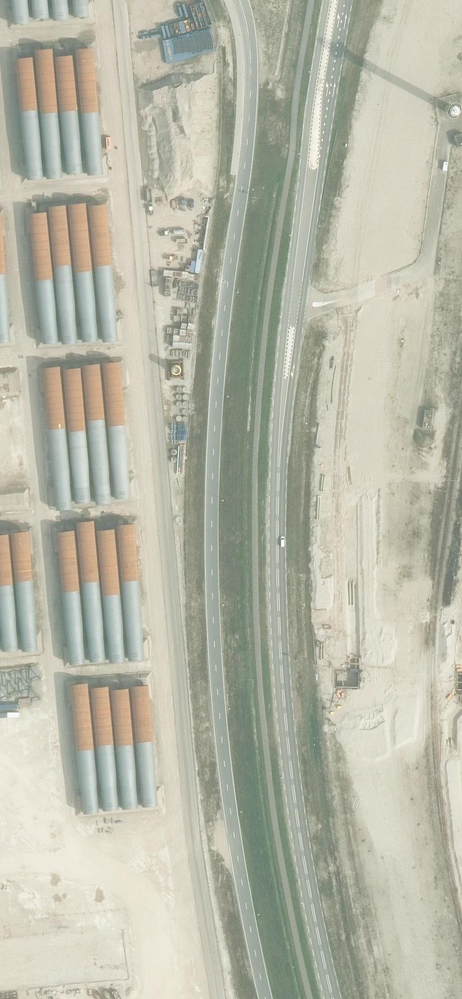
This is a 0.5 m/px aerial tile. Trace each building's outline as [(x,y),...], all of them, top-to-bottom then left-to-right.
[(454,111),(452,110),(452,106),(449,104),(445,105),(443,108),(444,112),(447,113),(451,113),(453,113),(457,115),(458,114),(454,111)] [(461,133),(453,136),(457,147),(461,146),(461,134),(461,133)] [(422,428),(430,429),(432,410),(425,409),(423,417),(422,428)] [(54,701),(52,684),(60,683),(59,670),(0,675),(0,705),(54,701)] [(68,817),(67,804),(29,806),(28,792),(0,794),(0,822),(68,817)] [(75,992),(74,976),(80,975),(78,947),(0,953),(0,998),(75,992)]
